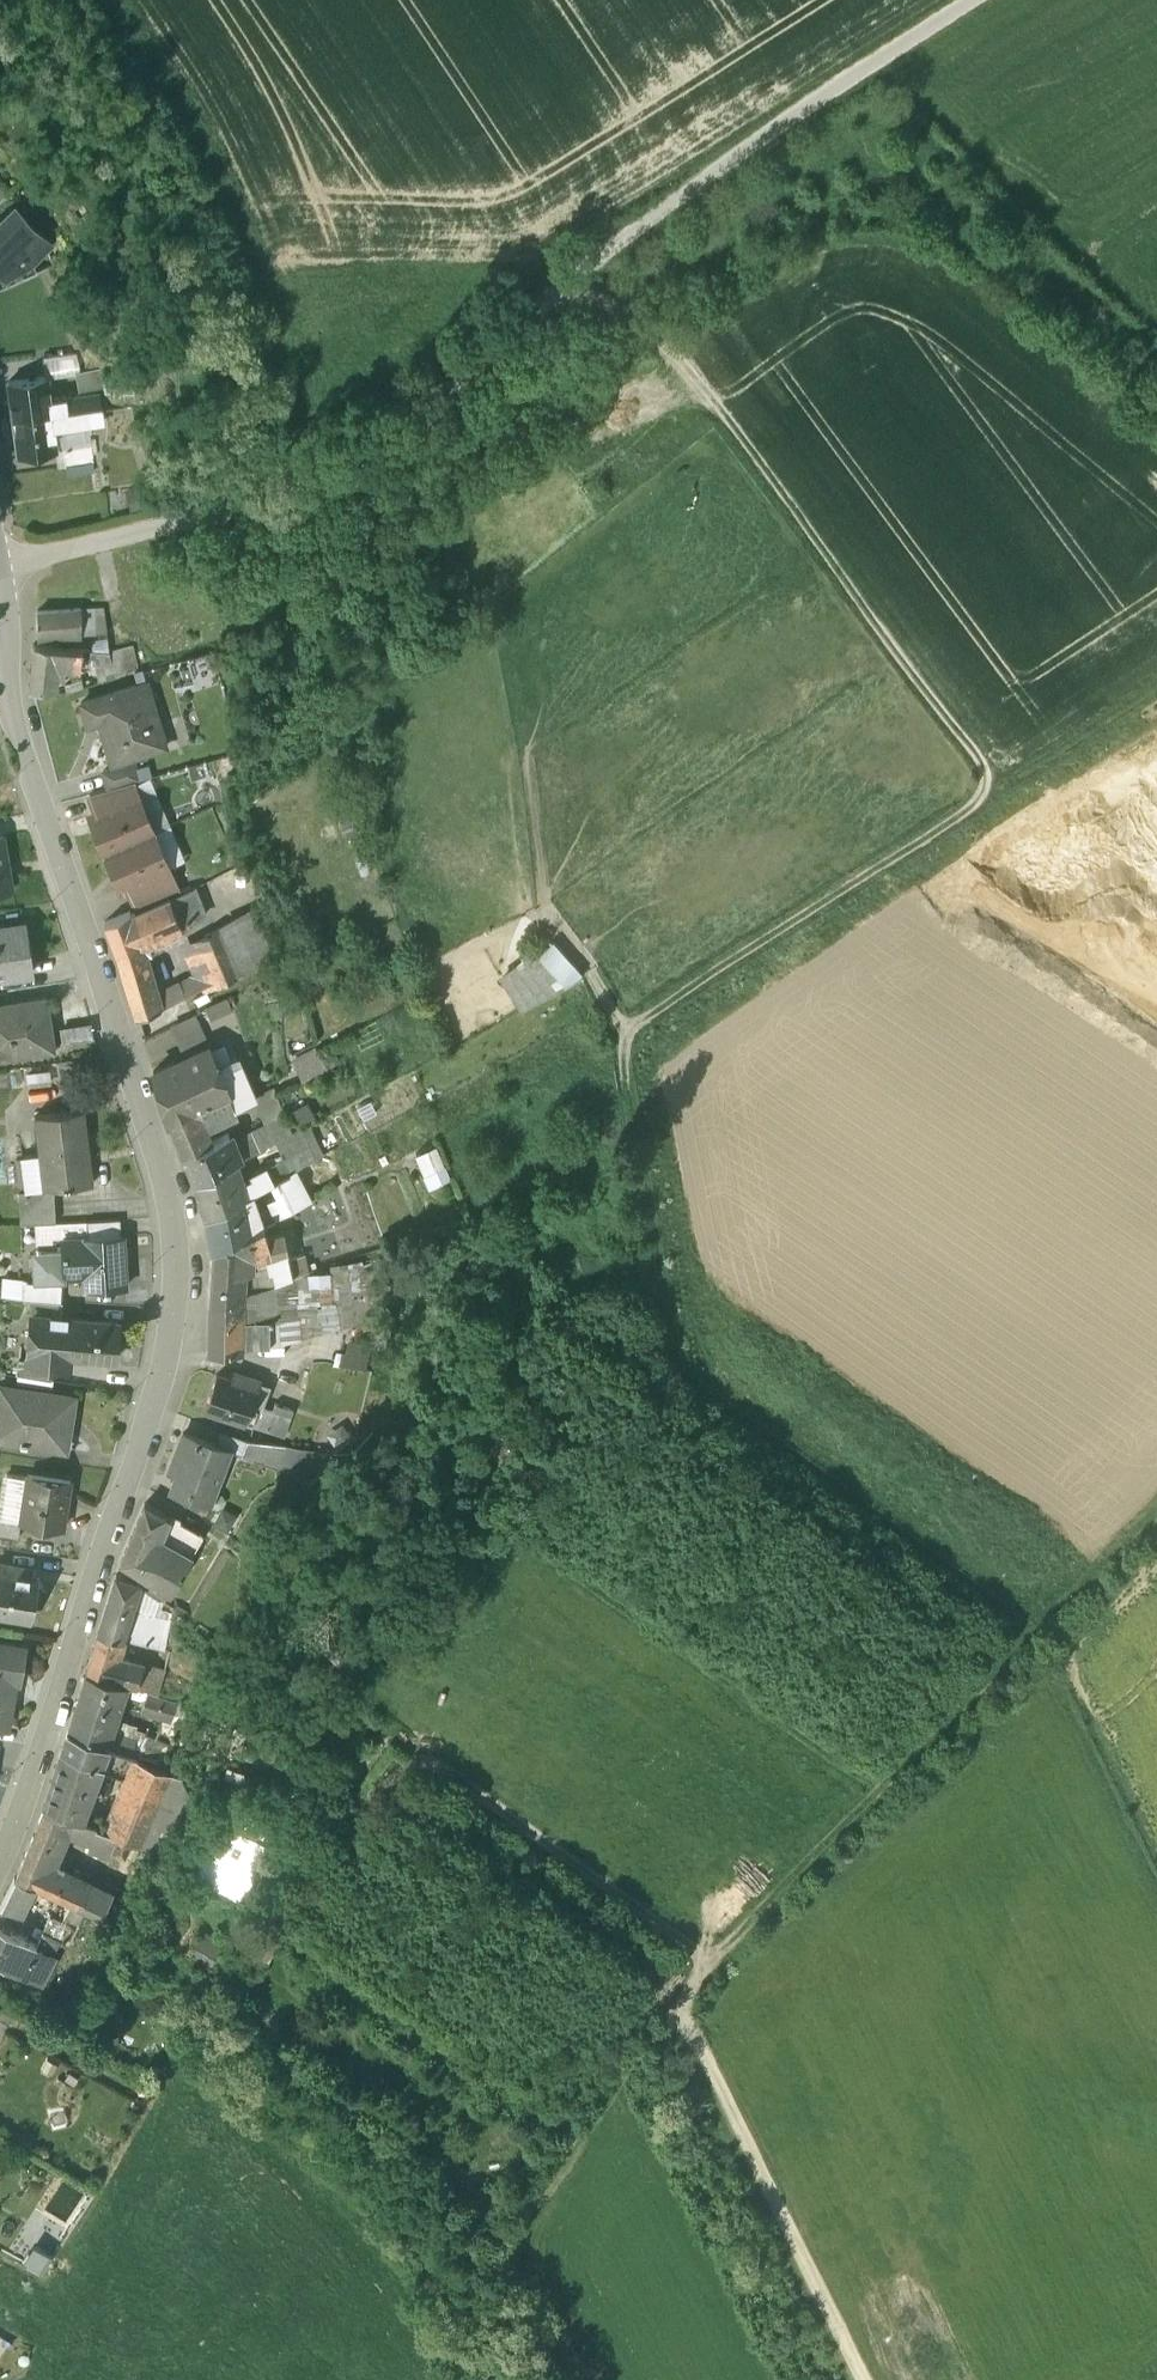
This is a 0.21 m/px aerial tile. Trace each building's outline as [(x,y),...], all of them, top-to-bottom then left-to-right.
[(11,194),(0,182),(0,204),(11,194)] [(0,225),(0,269),(6,275),(22,259),(23,260),(25,257),(32,264),(33,263),(48,248),(31,231),(34,228),(16,209),(0,225)] [(25,257),(23,260),(22,259),(6,275),(0,269),(0,291),(38,275),(33,263),(32,264),(25,257)] [(42,355),(44,379),(80,375),(78,352),(42,355)] [(82,372),(85,397),(100,395),(106,394),(103,370),(82,372)] [(48,379),(10,383),(14,418),(52,414),(51,400),(48,379)] [(85,397),(80,398),(82,410),(102,408),(116,406),(115,401),(111,401),(110,394),(100,395),(85,397)] [(51,400),(52,414),(82,410),(80,398),(80,397),(51,400)] [(54,428),(104,422),(102,408),(82,410),(52,414),(54,428)] [(52,414),(14,418),(19,457),(57,452),(54,428),(52,414)] [(92,445),(64,448),(66,465),(93,462),(92,445)] [(131,486),(135,509),(157,507),(153,483),(131,486)] [(103,607),(81,608),(81,633),(103,632),(103,607)] [(81,608),(38,611),(38,635),(67,634),(67,633),(81,633),(81,608)] [(60,647),(35,645),(31,689),(55,687),(56,678),(63,678),(64,667),(80,668),(81,664),(82,650),(60,647)] [(136,646),(110,653),(114,666),(117,678),(143,671),(136,646)] [(110,653),(82,650),(81,664),(96,665),(114,666),(110,653)] [(114,666),(96,665),(98,683),(117,678),(114,666)] [(147,683),(82,702),(88,724),(100,720),(113,763),(166,747),(147,683)] [(134,762),(104,771),(108,788),(139,779),(134,762)] [(131,783),(89,795),(97,814),(137,797),(131,783)] [(97,814),(91,817),(106,853),(152,833),(137,797),(97,814)] [(152,833),(106,853),(121,889),(127,887),(168,870),(152,833)] [(0,837),(0,892),(12,890),(4,837),(0,837)] [(168,870),(127,887),(138,912),(169,899),(178,895),(168,870)] [(178,895),(169,899),(180,926),(206,915),(195,888),(178,895)] [(138,912),(131,915),(130,913),(105,923),(118,960),(144,950),(142,942),(180,926),(169,899),(138,912)] [(250,914),(198,941),(217,987),(269,960),(250,914)] [(0,928),(0,978),(34,972),(29,943),(28,944),(25,924),(0,928)] [(567,980),(582,965),(549,932),(534,947),(567,980)] [(118,960),(136,1018),(161,1008),(144,950),(118,960)] [(197,976),(180,984),(186,996),(202,987),(197,976)] [(0,1006),(0,1059),(55,1051),(52,1032),(47,999),(1,1006),(0,1006)] [(214,1018),(233,1011),(228,1000),(210,1007),(214,1018)] [(186,1058),(155,1073),(168,1121),(228,1096),(217,1068),(196,1016),(174,1025),(186,1058)] [(97,1025),(52,1032),(55,1051),(99,1044),(97,1025)] [(319,1048),(293,1061),(302,1078),(328,1065),(319,1048)] [(243,1057),(217,1068),(228,1096),(235,1107),(240,1105),(243,1111),(263,1102),(243,1057)] [(228,1096),(168,1121),(177,1140),(205,1128),(243,1111),(240,1105),(235,1107),(228,1096)] [(84,1111),(35,1117),(40,1155),(44,1190),(55,1189),(93,1184),(84,1111)] [(286,1117),(252,1133),(254,1138),(260,1150),(275,1142),(292,1134),(286,1117)] [(315,1124),(302,1129),(310,1148),(318,1145),(323,1157),(329,1154),(315,1124)] [(205,1128),(177,1140),(194,1186),(232,1166),(241,1161),(235,1149),(229,1134),(211,1142),(205,1128)] [(292,1134),(275,1142),(284,1161),(310,1148),(302,1129),(292,1134)] [(260,1150),(254,1138),(235,1149),(241,1161),(260,1150)] [(440,1141),(419,1151),(430,1172),(451,1161),(440,1141)] [(323,1157),(318,1145),(310,1148),(316,1161),(323,1157)] [(284,1161),(267,1168),(268,1169),(274,1183),(294,1173),(299,1170),(316,1161),(310,1148),(284,1161)] [(22,1157),(26,1192),(44,1190),(40,1155),(22,1157)] [(232,1166),(194,1186),(205,1218),(248,1197),(241,1184),(232,1166)] [(268,1169),(254,1175),(255,1180),(241,1184),(248,1197),(273,1184),(274,1183),(268,1169)] [(273,1184),(280,1199),(286,1196),(287,1198),(295,1194),(299,1209),(314,1201),(299,1170),(294,1173),(274,1183),(273,1184)] [(26,1192),(20,1193),(22,1225),(36,1224),(57,1223),(55,1189),(44,1190),(26,1192)] [(280,1199),(268,1205),(271,1211),(275,1221),(299,1209),(295,1194),(287,1198),(286,1196),(280,1199)] [(248,1197),(205,1218),(212,1253),(264,1227),(259,1218),(248,1197)] [(271,1211),(259,1218),(264,1227),(275,1221),(271,1211)] [(121,1220),(87,1222),(88,1237),(122,1236),(121,1220)] [(57,1223),(36,1224),(37,1242),(54,1242),(54,1240),(63,1239),(88,1237),(87,1222),(57,1223)] [(268,1239),(264,1227),(212,1253),(209,1304),(241,1297),(240,1274),(252,1273),(252,1264),(272,1260),(278,1258),(289,1256),(284,1236),(268,1239)] [(88,1237),(63,1239),(63,1251),(65,1278),(85,1277),(85,1291),(127,1289),(124,1236),(122,1236),(88,1237)] [(54,1242),(37,1242),(38,1252),(63,1251),(63,1239),(54,1240),(54,1242)] [(63,1251),(38,1252),(39,1282),(65,1281),(65,1278),(63,1251)] [(289,1256),(278,1258),(279,1265),(290,1263),(289,1256)] [(272,1260),(273,1271),(291,1267),(294,1279),(296,1278),(314,1272),(309,1258),(290,1263),(279,1265),(278,1258),(272,1260)] [(291,1267),(273,1271),(276,1286),(294,1279),(291,1267)] [(294,1279),(276,1286),(274,1288),(271,1288),(275,1314),(298,1313),(296,1278),(294,1279)] [(25,1282),(4,1281),(2,1298),(33,1300),(61,1302),(63,1288),(25,1285),(25,1282)] [(271,1288),(248,1293),(252,1318),(275,1314),(271,1288)] [(241,1297),(209,1304),(209,1355),(244,1354),(243,1349),(284,1348),(284,1322),(243,1323),(241,1297)] [(61,1302),(33,1300),(32,1317),(48,1318),(48,1319),(62,1320),(63,1303),(61,1302)] [(48,1318),(32,1317),(28,1362),(28,1364),(51,1366),(69,1367),(70,1357),(68,1357),(70,1335),(47,1333),(48,1319),(48,1318)] [(120,1324),(71,1320),(70,1335),(68,1357),(70,1357),(116,1361),(120,1324)] [(51,1366),(28,1364),(28,1362),(20,1361),(18,1376),(50,1381),(51,1366)] [(261,1386),(234,1376),(231,1384),(217,1379),(205,1412),(246,1427),(246,1426),(250,1417),(261,1386)] [(0,1388),(0,1437),(0,1439),(0,1441),(1,1441),(22,1444),(22,1446),(27,1447),(27,1445),(66,1451),(74,1399),(0,1388)] [(294,1416),(276,1409),(274,1416),(267,1434),(285,1440),(294,1416)] [(263,1413),(256,1419),(250,1417),(246,1426),(267,1434),(274,1416),(263,1413)] [(219,1450),(184,1436),(170,1471),(179,1475),(174,1490),(190,1496),(188,1499),(215,1509),(216,1506),(212,1505),(218,1490),(222,1491),(235,1457),(219,1450)] [(235,1457),(242,1459),(247,1445),(225,1436),(219,1450),(235,1457)] [(327,1459),(247,1445),(242,1459),(311,1487),(327,1459)] [(72,1483),(28,1476),(27,1480),(20,1523),(22,1524),(64,1530),(72,1483)] [(0,1517),(0,1520),(20,1523),(27,1480),(6,1477),(0,1517)] [(171,1523),(145,1506),(121,1563),(169,1594),(178,1579),(180,1580),(182,1576),(181,1575),(189,1562),(161,1545),(171,1523)] [(20,1540),(22,1524),(20,1523),(0,1520),(0,1537),(20,1540)] [(201,1542),(171,1523),(161,1545),(189,1562),(201,1542)] [(0,1567),(0,1616),(30,1621),(37,1581),(30,1580),(32,1572),(0,1567)] [(138,1584),(117,1578),(99,1635),(121,1641),(139,1585),(138,1584)] [(171,1624),(154,1620),(148,1648),(165,1652),(171,1624)] [(121,1641),(99,1635),(93,1653),(119,1660),(125,1642),(121,1641)] [(0,1645),(0,1729),(8,1730),(15,1683),(19,1684),(25,1649),(0,1645)] [(119,1660),(93,1653),(87,1674),(123,1685),(130,1663),(119,1660)] [(164,1674),(130,1663),(123,1685),(158,1696),(164,1674)] [(125,1686),(87,1674),(69,1732),(105,1745),(110,1733),(125,1686)] [(177,1706),(147,1695),(140,1715),(170,1725),(177,1706)] [(105,1745),(69,1732),(59,1763),(60,1764),(55,1778),(56,1779),(50,1794),(51,1794),(45,1809),(63,1818),(77,1822),(105,1747),(105,1745)] [(137,1743),(110,1733),(105,1745),(105,1747),(132,1757),(137,1743)] [(137,1760),(105,1832),(128,1842),(142,1848),(141,1849),(164,1859),(189,1800),(182,1780),(137,1760)] [(273,1817),(233,1800),(201,1875),(245,1894),(273,1828),(269,1827),(273,1817)] [(77,1822),(63,1818),(45,1809),(39,1824),(60,1833),(112,1854),(114,1850),(123,1854),(128,1842),(105,1832),(96,1828),(77,1822)] [(60,1833),(39,1824),(16,1881),(34,1889),(70,1906),(76,1909),(85,1886),(86,1884),(55,1867),(60,1856),(55,1854),(56,1852),(53,1850),(60,1833)] [(16,1881),(15,1881),(1,1910),(20,1918),(34,1889),(16,1881)] [(109,1897),(85,1886),(76,1909),(86,1914),(100,1921),(109,1897)] [(76,1909),(70,1906),(64,1920),(79,1928),(86,1914),(76,1909)] [(71,1931),(49,1920),(42,1935),(43,1935),(60,1943),(64,1945),(71,1931)] [(0,1929),(0,1964),(4,1966),(3,1967),(41,1985),(53,1960),(52,1959),(52,1960),(35,1951),(37,1947),(0,1929)] [(60,1943),(43,1935),(37,1947),(35,1951),(52,1960),(52,1959),(60,1943)] [(30,2247),(21,2263),(40,2274),(50,2259),(30,2247)]
